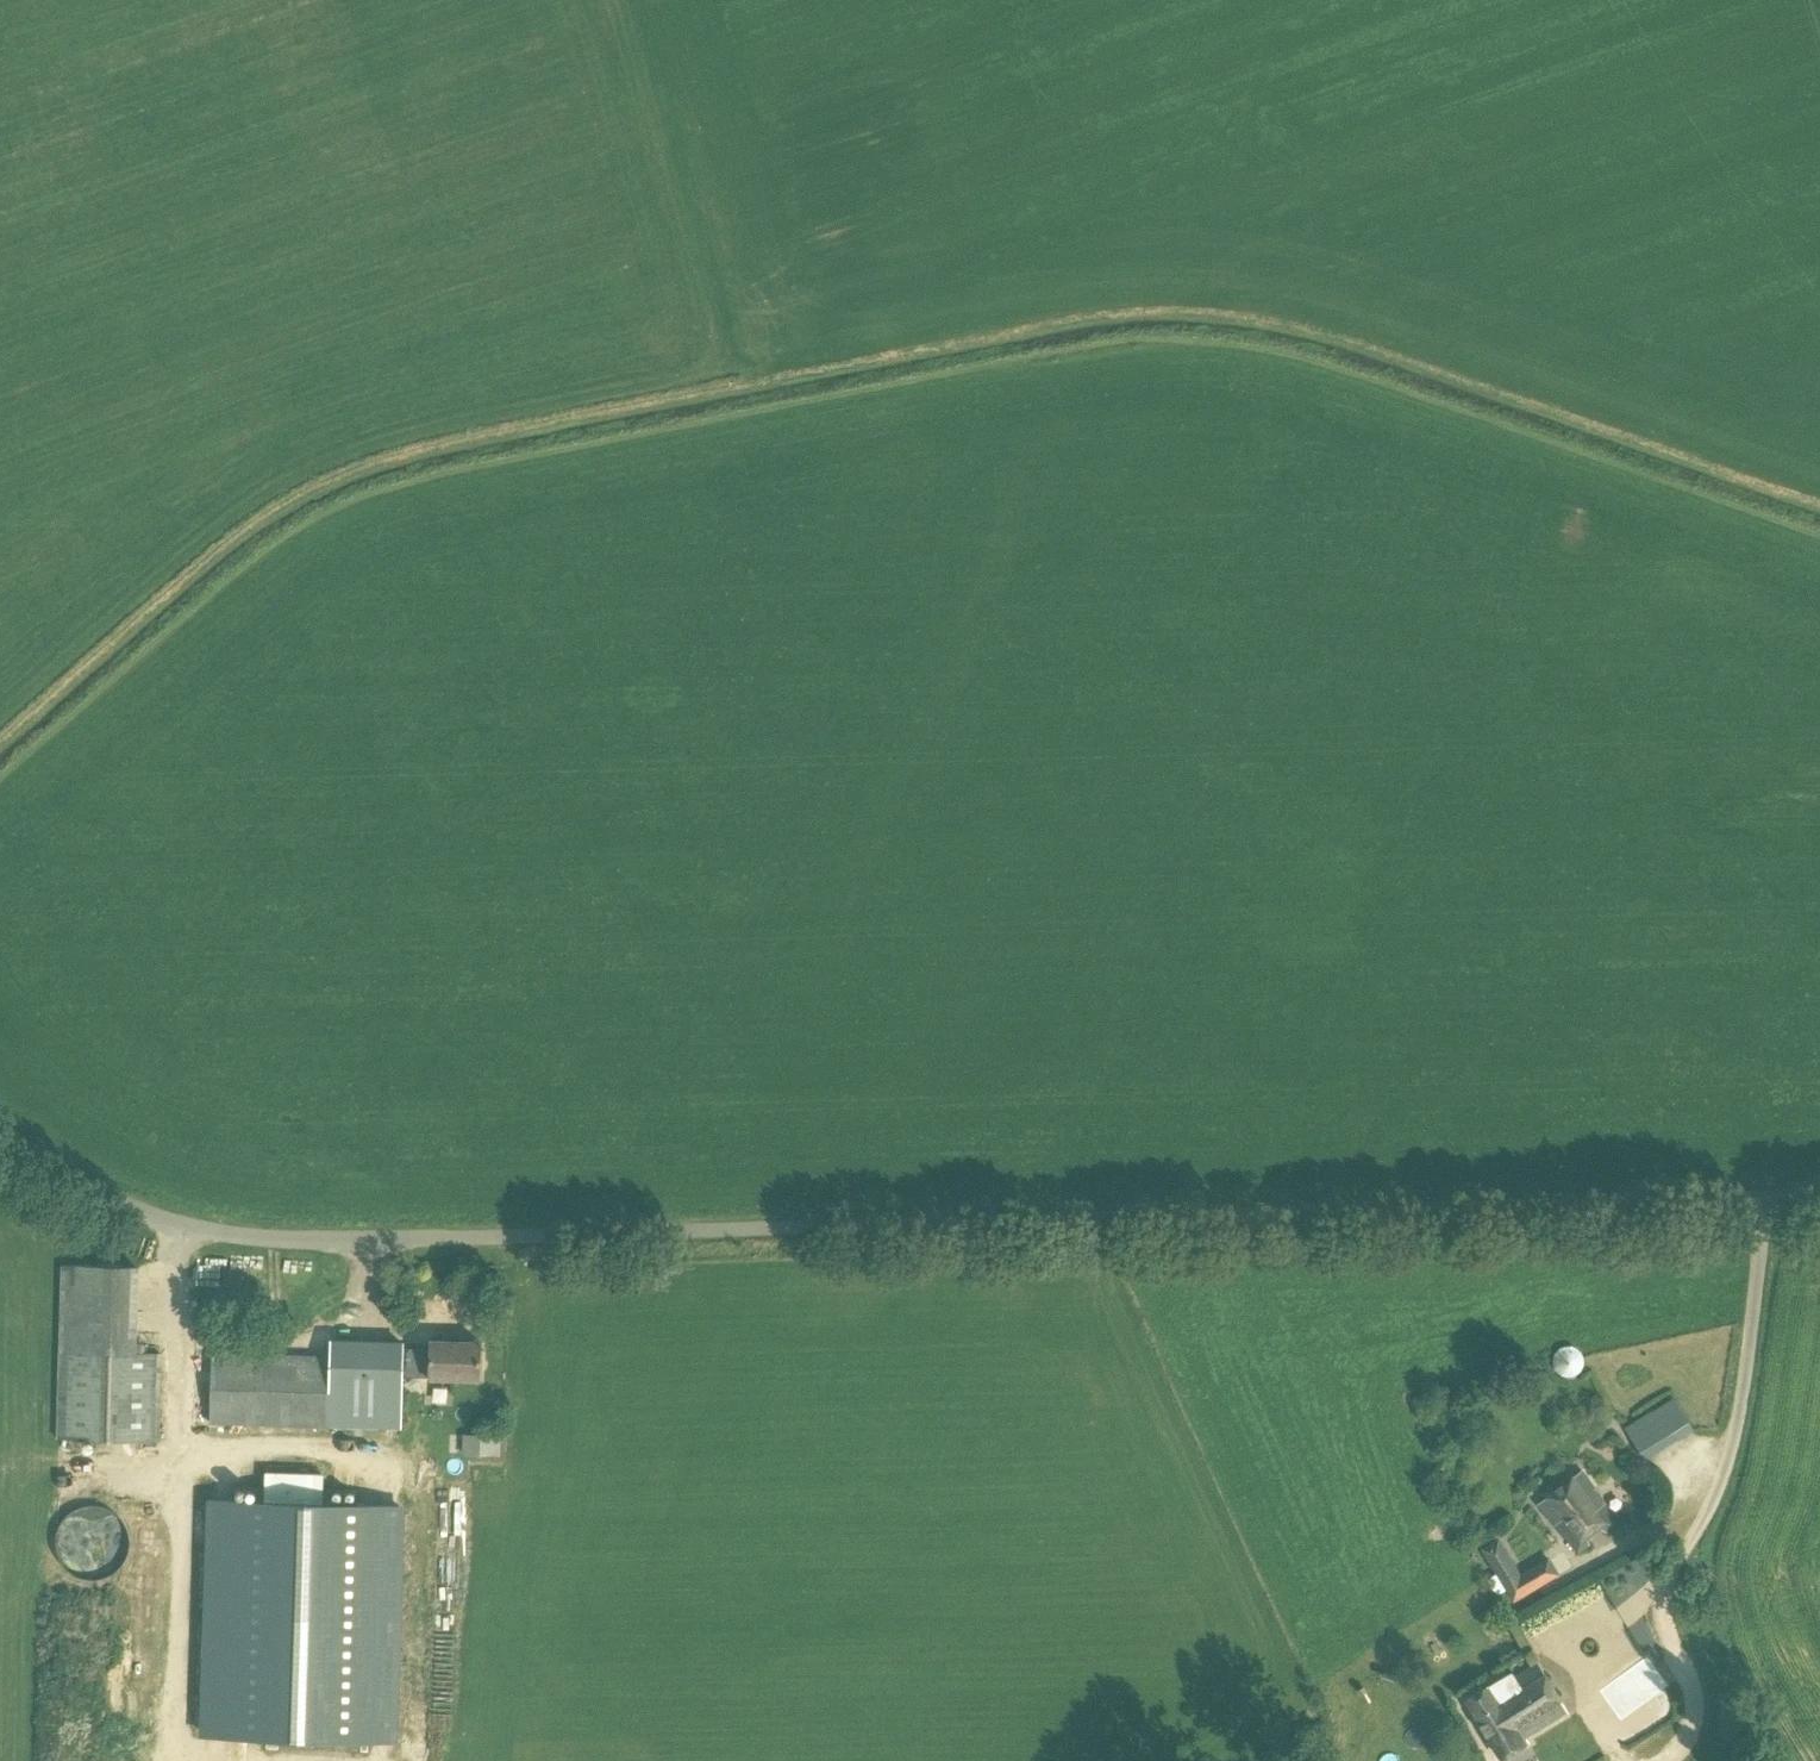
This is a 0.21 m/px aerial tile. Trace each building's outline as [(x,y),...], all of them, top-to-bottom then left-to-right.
[(93,1266),(93,1287),(139,1288),(139,1266),(93,1266)] [(430,1349),(404,1348),(404,1341),(329,1338),(329,1356),(211,1352),(209,1424),(311,1427),(329,1428),(402,1429),(403,1376),(430,1376),(430,1378),(480,1379),(481,1340),(431,1339),(430,1349)] [(1574,1346),(1573,1346),(1572,1346),(1571,1345),(1570,1345),(1569,1345),(1568,1345),(1567,1345),(1566,1345),(1565,1346),(1564,1346),(1563,1346),(1562,1346),(1562,1347),(1561,1347),(1560,1347),(1560,1348),(1559,1348),(1558,1349),(1557,1350),(1556,1351),(1556,1352),(1555,1352),(1555,1353),(1555,1354),(1554,1354),(1554,1355),(1554,1356),(1553,1357),(1553,1358),(1553,1359),(1553,1360),(1553,1361),(1553,1362),(1553,1363),(1553,1364),(1554,1365),(1554,1366),(1554,1367),(1555,1368),(1555,1369),(1556,1369),(1556,1370),(1557,1370),(1557,1371),(1558,1372),(1559,1373),(1560,1374),(1561,1374),(1562,1375),(1563,1375),(1564,1376),(1565,1376),(1566,1376),(1567,1376),(1568,1376),(1569,1376),(1570,1376),(1571,1376),(1572,1376),(1573,1376),(1573,1375),(1574,1375),(1575,1375),(1576,1374),(1577,1374),(1577,1373),(1578,1373),(1579,1372),(1580,1371),(1581,1370),(1581,1369),(1582,1369),(1582,1368),(1582,1367),(1583,1367),(1583,1366),(1583,1365),(1583,1364),(1584,1364),(1584,1363),(1584,1362),(1584,1361),(1584,1360),(1584,1359),(1584,1358),(1584,1357),(1583,1357),(1583,1356),(1583,1355),(1583,1354),(1582,1354),(1582,1353),(1581,1352),(1581,1351),(1580,1351),(1580,1350),(1579,1349),(1578,1349),(1578,1348),(1577,1348),(1576,1347),(1575,1347),(1574,1346)] [(159,1439),(161,1352),(138,1351),(59,1350),(58,1437),(159,1439)] [(1644,1459),(1693,1428),(1680,1408),(1632,1438),(1644,1459)] [(501,1435),(463,1434),(462,1455),(500,1456),(501,1435)] [(263,1468),(262,1500),(322,1501),(323,1470),(263,1468)] [(1605,1532),(1618,1522),(1604,1504),(1594,1489),(1596,1488),(1583,1470),(1538,1504),(1554,1525),(1555,1525),(1577,1553),(1589,1544),(1585,1539),(1600,1527),(1605,1532)] [(210,1500),(209,1538),(260,1539),(260,1501),(210,1500)] [(1519,1572),(1498,1537),(1480,1548),(1513,1602),(1559,1574),(1548,1555),(1519,1572)] [(259,1612),(258,1650),(323,1652),(323,1646),(346,1646),(346,1660),(377,1660),(378,1626),(362,1626),(363,1615),(259,1612)] [(1566,1622),(1550,1631),(1557,1642),(1572,1633),(1566,1622)] [(1620,1721),(1712,1655),(1697,1634),(1652,1666),(1645,1656),(1598,1690),(1620,1721)] [(1538,1661),(1515,1675),(1513,1670),(1465,1699),(1501,1759),(1524,1745),(1533,1760),(1598,1760),(1538,1661)]
